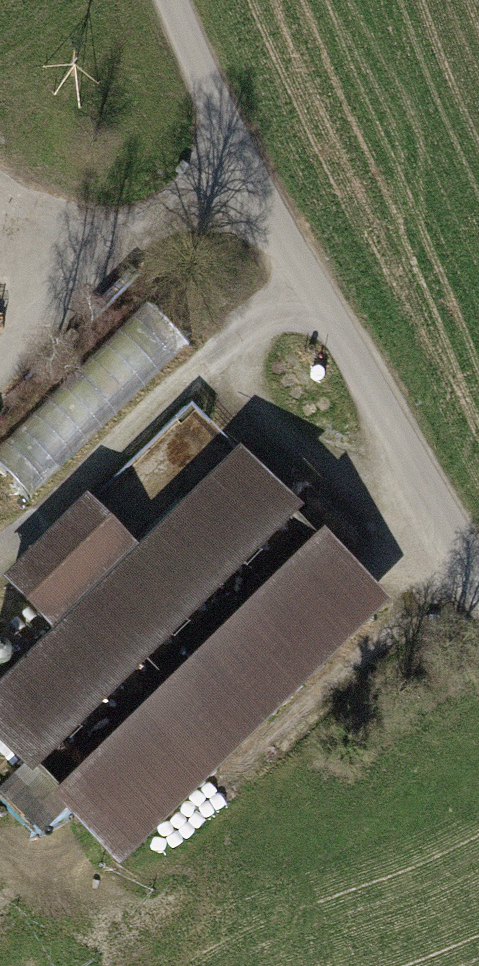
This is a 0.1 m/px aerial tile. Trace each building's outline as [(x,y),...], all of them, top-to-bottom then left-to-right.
[(20,0),(0,0),(0,20),(20,0)] [(386,606),(238,457),(137,557),(83,503),(0,585),(0,593),(49,643),(0,692),(0,768),(110,878),(386,606)]
